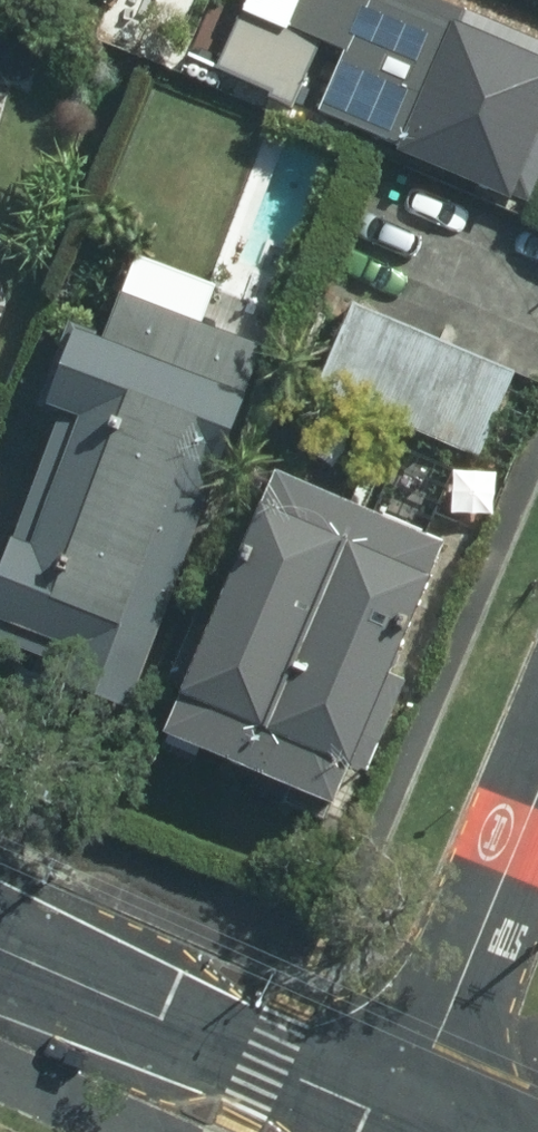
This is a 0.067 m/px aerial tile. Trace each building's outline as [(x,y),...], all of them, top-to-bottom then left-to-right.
[(537,156),(537,41),(441,0),(287,0),(278,19),(335,43),(307,109),(519,200),(537,156)] [(311,41),(235,5),(207,64),(284,100),(311,41)] [(247,343),(103,288),(86,334),(46,320),(17,405),(41,414),(0,528),(0,648),(41,663),(37,676),(119,705),(247,343)] [(473,451),(508,368),(341,299),(306,382),(473,451)] [(421,538),(248,464),(137,730),(312,803),(421,538)]
